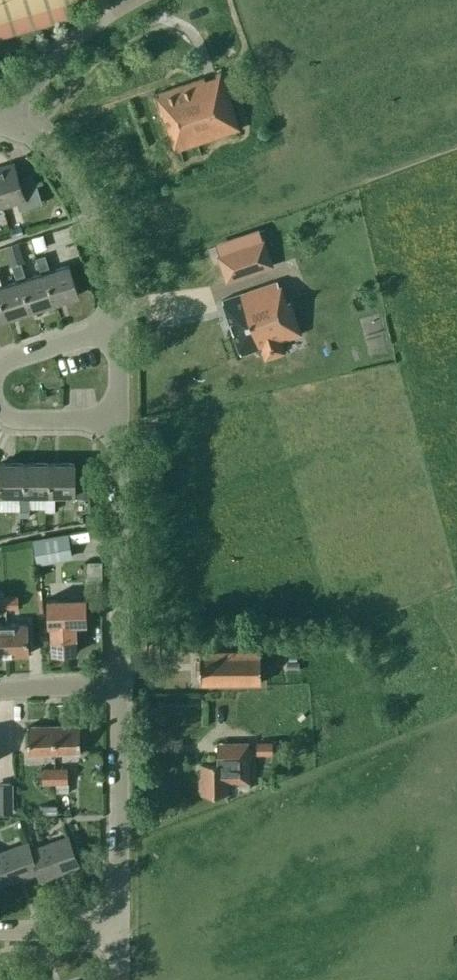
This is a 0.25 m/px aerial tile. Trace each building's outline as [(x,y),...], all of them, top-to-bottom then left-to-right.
[(71,16),(66,0),(0,0),(0,36),(71,16)] [(239,128),(220,71),(155,93),(175,149),(239,128)] [(2,205),(15,201),(18,210),(41,202),(34,181),(20,185),(13,162),(0,166),(0,199),(2,205)] [(38,224),(44,247),(71,240),(65,217),(38,224)] [(23,233),(20,224),(9,228),(12,236),(23,233)] [(263,241),(219,255),(227,278),(270,263),(263,241)] [(44,272),(41,273),(25,278),(20,262),(24,261),(18,242),(5,246),(12,265),(17,281),(20,279),(30,309),(54,301),(44,272)] [(44,272),(54,301),(78,293),(69,264),(49,270),(44,254),(36,257),(41,273),(44,272)] [(6,317),(30,309),(20,279),(17,281),(1,285),(0,281),(0,299),(6,317)] [(284,303),(276,280),(221,299),(240,353),(261,346),(265,358),(284,351),(280,340),(300,333),(290,301),(284,303)] [(23,462),(0,462),(0,493),(20,493),(23,493),(23,462)] [(48,462),(23,462),(23,493),(20,493),(20,510),(29,510),(29,493),(45,493),(48,493),(48,462)] [(48,493),(45,493),(45,510),(54,510),(54,493),(74,493),(74,462),(48,462),(48,493)] [(89,497),(89,483),(77,483),(77,497),(89,497)] [(68,532),(33,537),(37,562),(72,556),(68,532)] [(51,628),(52,653),(76,652),(75,622),(86,622),(85,595),(46,597),(47,624),(52,623),(52,628),(51,628)] [(6,608),(17,607),(17,597),(5,597),(6,608)] [(6,624),(7,655),(28,654),(27,623),(6,624)] [(200,682),(260,682),(260,649),(200,650),(200,682)] [(54,725),(54,752),(81,752),(80,724),(54,725)] [(28,753),(54,752),(54,725),(28,725),(28,753)] [(272,753),(272,740),(256,740),(256,753),(272,753)] [(224,761),(202,762),(202,776),(199,779),(199,784),(202,787),(202,793),(228,792),(228,781),(249,781),(248,741),(223,742),(224,761)] [(55,769),(55,783),(68,783),(68,768),(55,769)] [(55,783),(55,769),(43,769),(43,783),(55,783)] [(13,781),(0,781),(0,810),(13,810),(13,781)] [(42,804),(41,804),(41,813),(57,813),(57,804),(42,804)] [(27,842),(38,871),(41,878),(79,865),(68,836),(31,849),(28,842),(27,842)] [(0,852),(0,883),(0,884),(38,871),(27,842),(0,852)]
